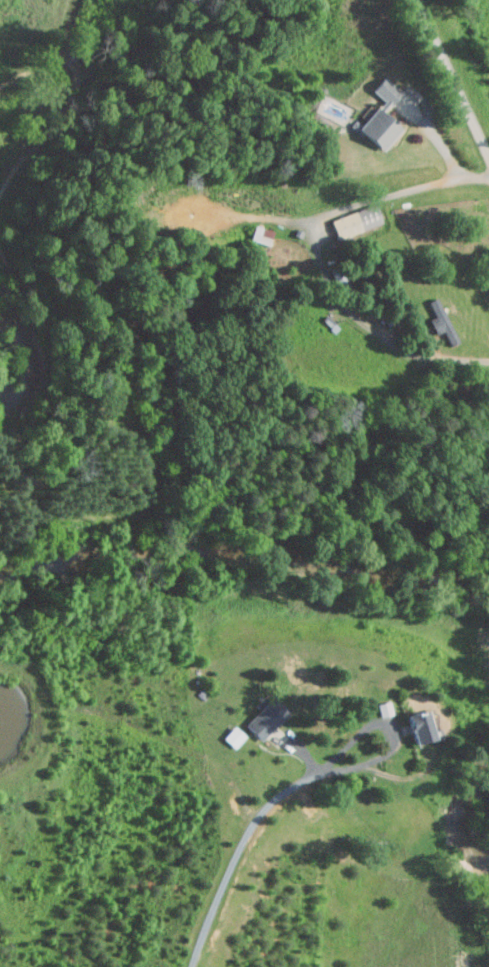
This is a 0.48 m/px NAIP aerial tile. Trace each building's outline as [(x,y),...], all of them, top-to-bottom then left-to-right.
[(400,128),(381,112),(399,91),(381,75),(369,89),(382,100),(376,107),(374,106),(355,128),(381,150),(400,128)] [(376,203),(329,217),(335,238),(382,225),(376,203)] [(269,245),(272,229),(252,225),(249,240),(269,245)] [(434,333),(441,330),(449,345),(457,341),(436,296),(426,300),(433,316),(427,319),(434,333)] [(244,725),(260,741),(288,712),(271,696),(244,725)] [(428,728),(422,709),(401,715),(411,744),(436,735),(434,726),(428,728)] [(222,738),(235,749),(246,736),(233,725),(222,738)]
